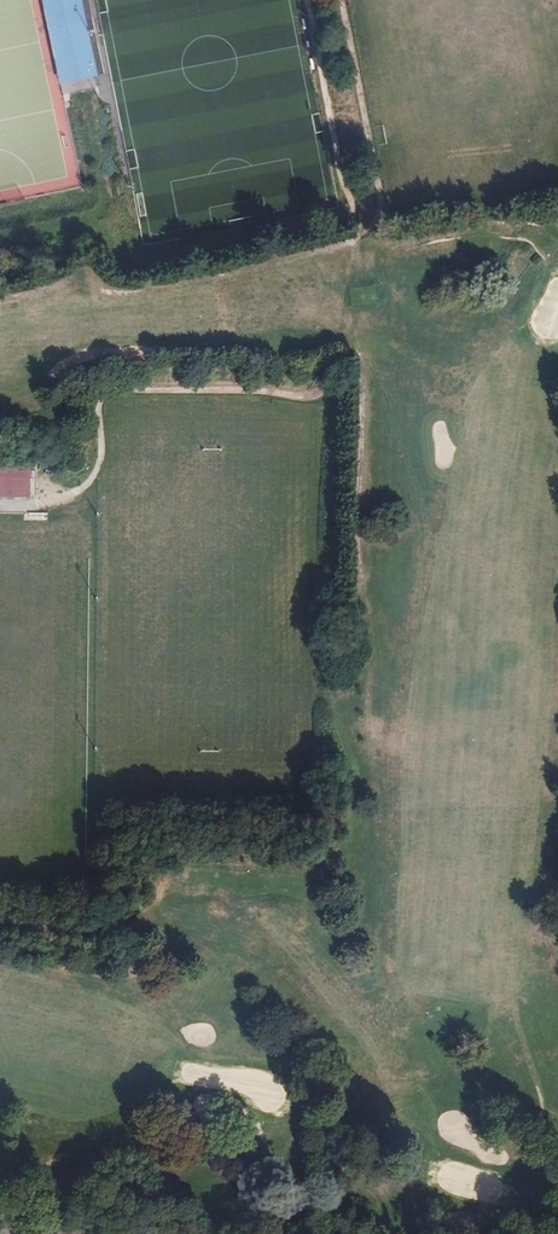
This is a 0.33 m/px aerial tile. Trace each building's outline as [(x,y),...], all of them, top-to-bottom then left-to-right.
[(59,82),(97,74),(81,0),(42,0),(59,82)] [(30,466),(0,466),(0,494),(30,494),(30,466)] [(345,1220),(350,1223),(355,1213),(350,1211),(345,1220)]
